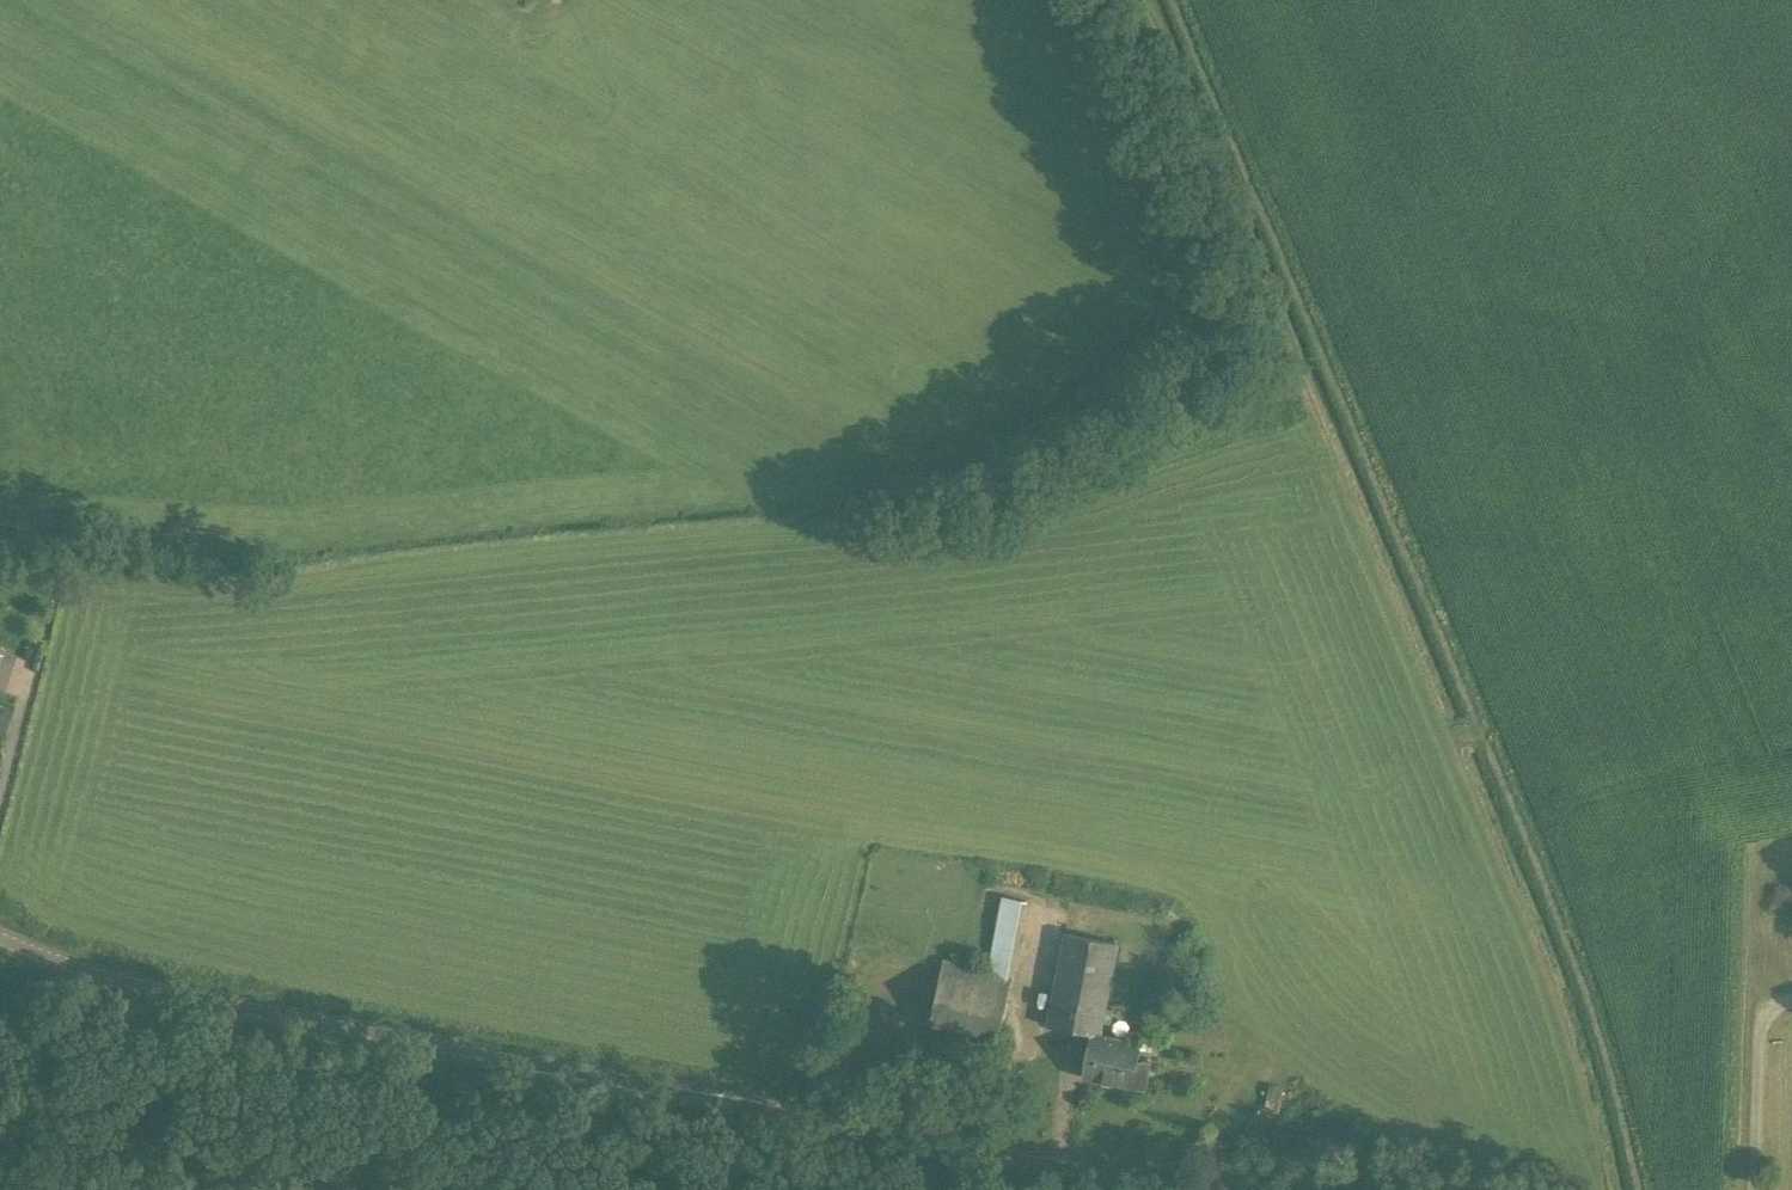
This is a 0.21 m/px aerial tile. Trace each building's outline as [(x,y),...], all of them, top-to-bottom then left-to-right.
[(5,736),(15,708),(0,702),(0,735),(5,736)] [(1003,896),(988,966),(944,957),(930,1026),(1000,1041),(1027,901),(1003,896)] [(1104,1035),(1120,942),(1064,930),(1046,1025),(1104,1035)] [(1151,1060),(1138,1057),(1140,1042),(1090,1034),(1083,1078),(1146,1090),(1151,1060)]
